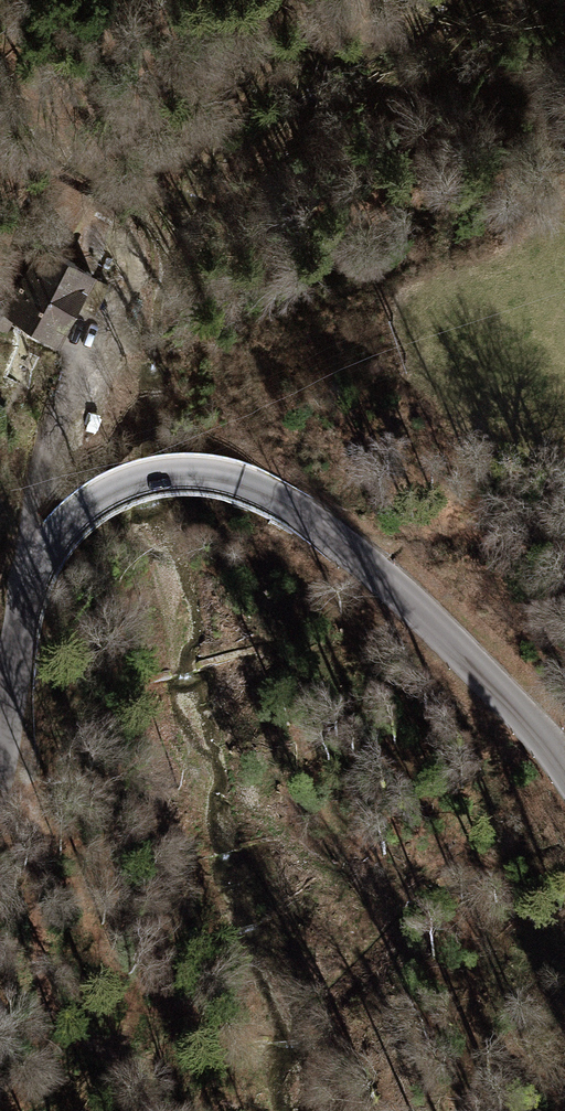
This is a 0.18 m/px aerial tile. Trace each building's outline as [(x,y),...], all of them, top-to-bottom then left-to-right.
[(90,277),(36,248),(1,311),(55,340),(90,277)]
